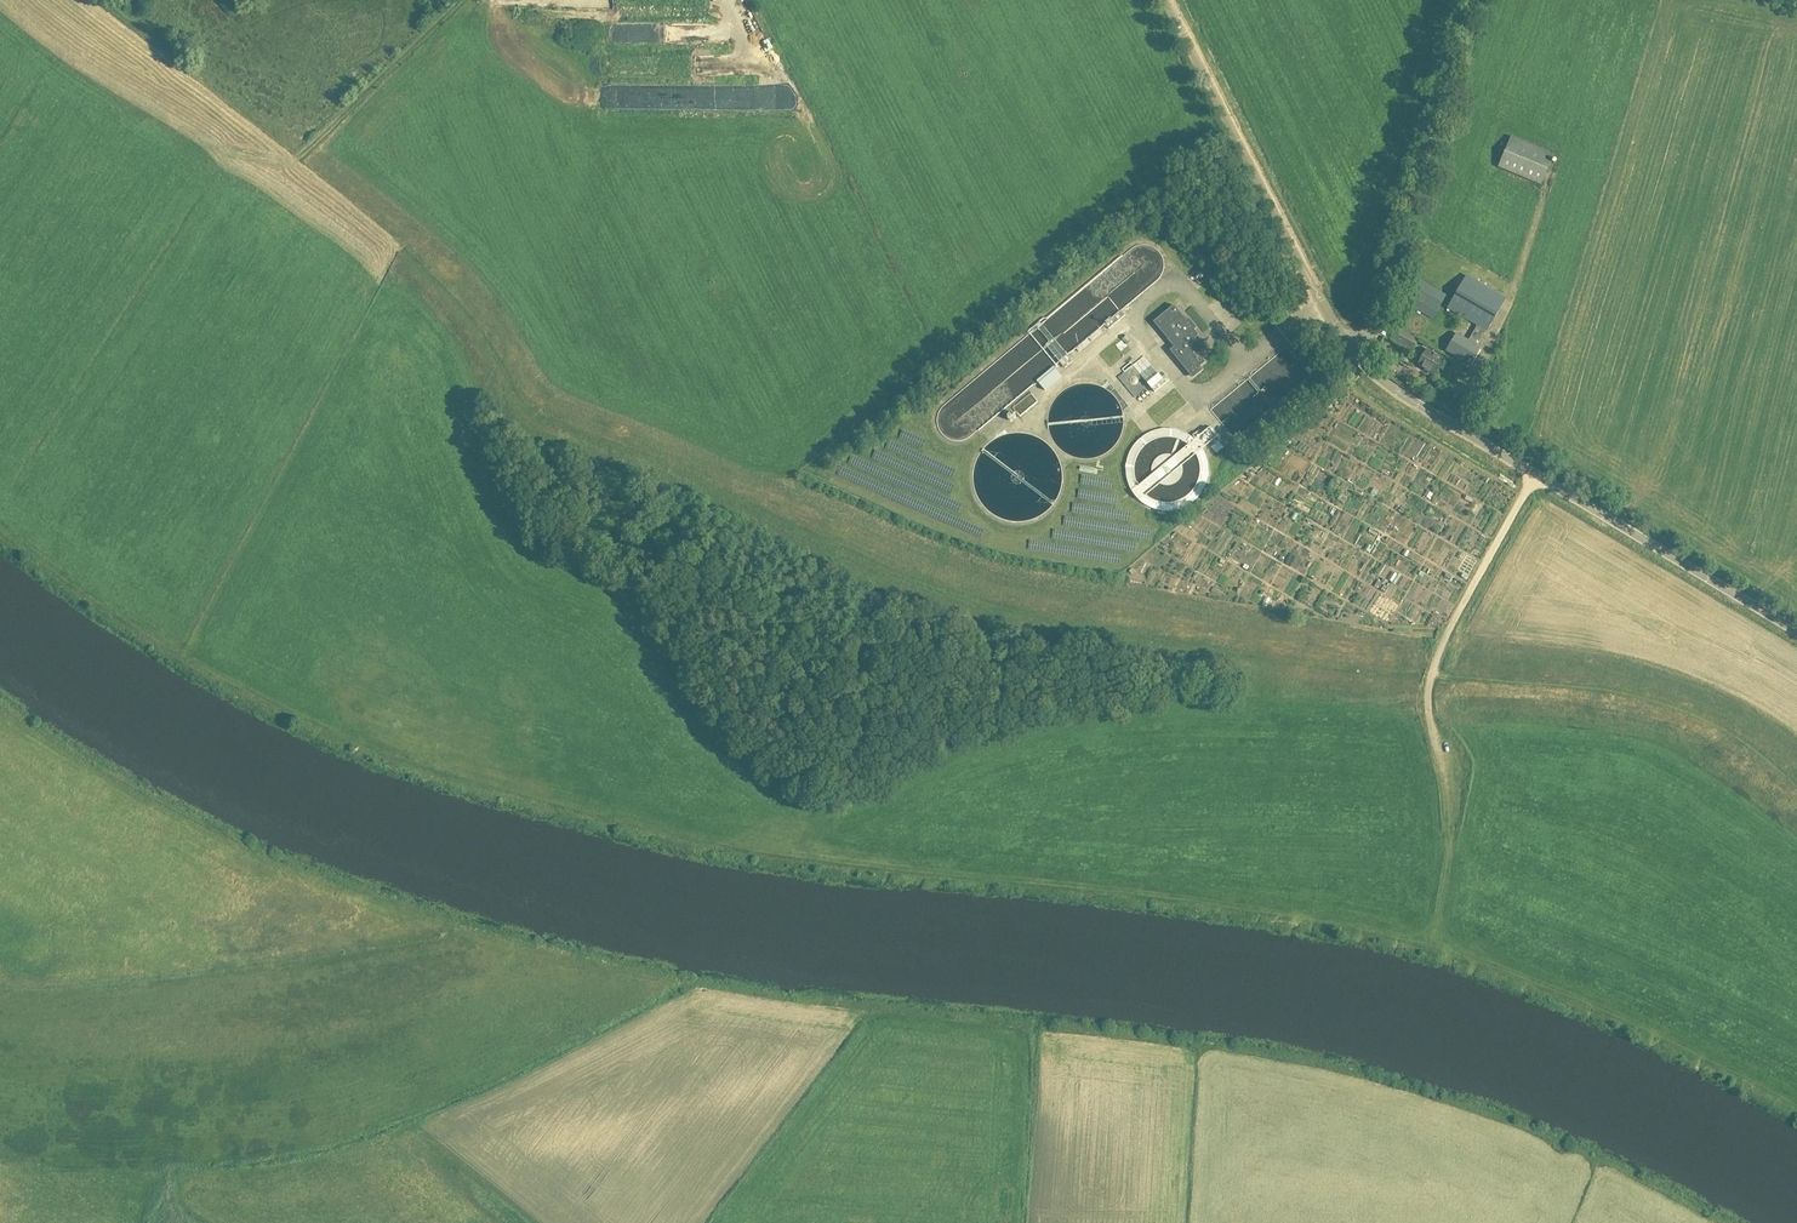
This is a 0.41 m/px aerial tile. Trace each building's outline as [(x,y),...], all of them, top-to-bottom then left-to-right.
[(1541,184),(1554,154),(1511,136),(1498,166),(1541,184)] [(1436,253),(1444,241),(1438,238),(1431,249),(1436,253)] [(1478,324),(1468,340),(1457,333),(1446,350),(1447,351),(1472,365),(1482,348),(1478,346),(1507,298),(1467,275),(1448,307),(1478,324)] [(1188,320),(1187,319),(1175,304),(1154,321),(1179,352),(1177,354),(1195,377),(1204,370),(1201,366),(1206,362),(1199,354),(1205,349),(1195,337),(1199,335),(1197,327),(1190,318),(1188,320)] [(1463,332),(1470,323),(1459,316),(1453,325),(1463,332)] [(1398,326),(1392,336),(1391,338),(1413,351),(1419,339),(1398,326)] [(1117,350),(1125,344),(1119,336),(1111,342),(1117,350)] [(1442,358),(1427,349),(1418,364),(1433,373),(1442,358)] [(1162,378),(1144,356),(1118,377),(1135,398),(1150,386),(1156,393),(1171,381),(1167,375),(1162,378)] [(1215,437),(1205,444),(1211,451),(1220,445),(1215,437)] [(1246,453),(1238,443),(1228,451),(1236,461),(1246,453)]
